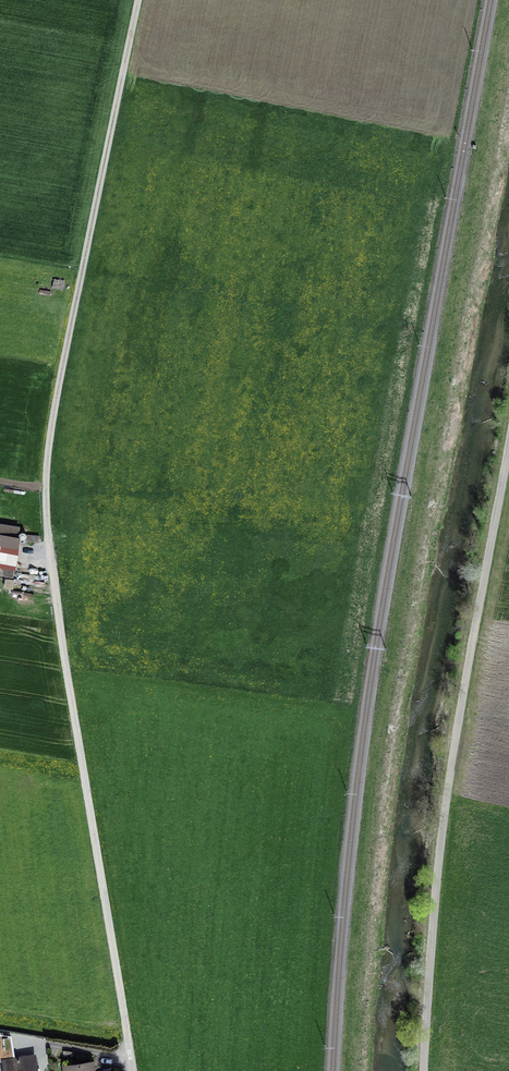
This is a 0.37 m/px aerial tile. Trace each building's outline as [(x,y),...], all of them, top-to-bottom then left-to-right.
[(26,539),(27,536),(25,534),(22,533),(19,534),(18,537),(20,540),(23,541),(26,539)] [(17,540),(0,537),(0,573),(12,575),(17,540)] [(12,1041),(14,1051),(30,1048),(28,1039),(12,1041)] [(34,1056),(27,1057),(26,1059),(20,1060),(20,1058),(3,1061),(5,1070),(37,1070),(34,1056)] [(92,1063),(65,1067),(65,1070),(93,1070),(92,1063)]
